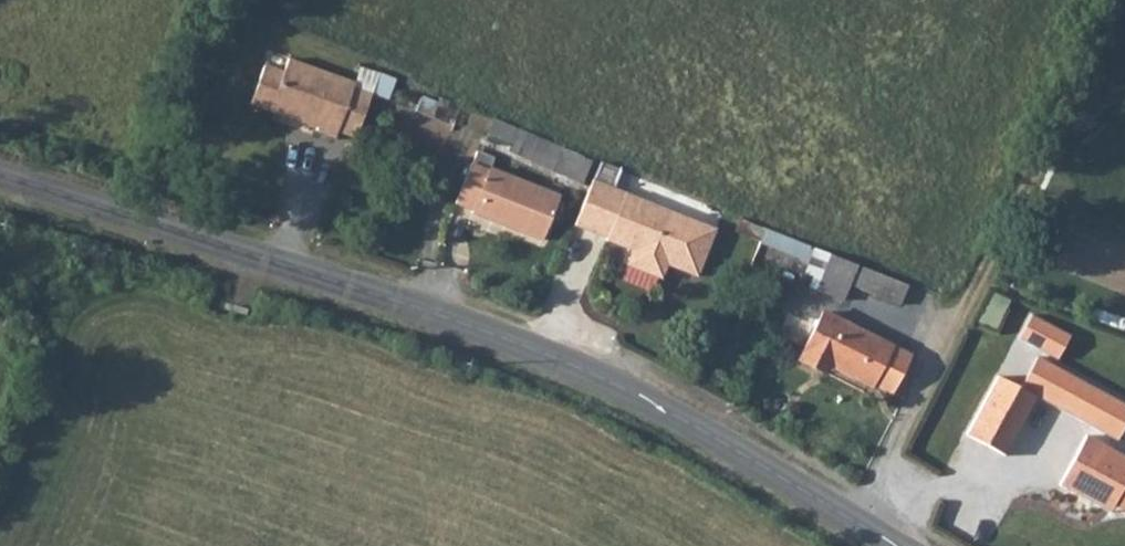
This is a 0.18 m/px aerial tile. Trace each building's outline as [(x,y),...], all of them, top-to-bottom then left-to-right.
[(263,65),(249,104),(316,128),(315,130),(335,137),(355,83),(287,59),(283,72),(263,65)] [(493,119),(486,134),(517,147),(525,132),(493,119)] [(537,138),(525,132),(517,147),(515,152),(527,158),(532,148),(537,138)] [(552,171),(557,160),(532,148),(527,158),(527,159),(552,171)] [(557,160),(552,171),(581,184),(591,162),(561,150),(557,160)] [(490,168),(494,158),(477,151),(472,164),(471,164),(455,203),(473,210),(472,212),(542,240),(560,196),(490,168)] [(697,221),(593,180),(575,225),(608,238),(607,240),(633,250),(629,260),(632,267),(656,276),(664,273),(669,260),(677,264),(676,267),(697,276),(715,231),(696,223),(697,221)] [(814,247),(805,272),(820,278),(830,254),(814,247)] [(908,284),(830,254),(820,278),(815,289),(843,301),(850,285),(900,306),(908,284)] [(910,355),(823,311),(798,360),(818,370),(822,362),(870,387),(872,384),(890,393),(910,355)] [(997,377),(966,435),(1005,456),(1036,398),(997,377)] [(1085,435),(1059,485),(1110,512),(1114,505),(1124,511),(1124,456),(1085,435)]
